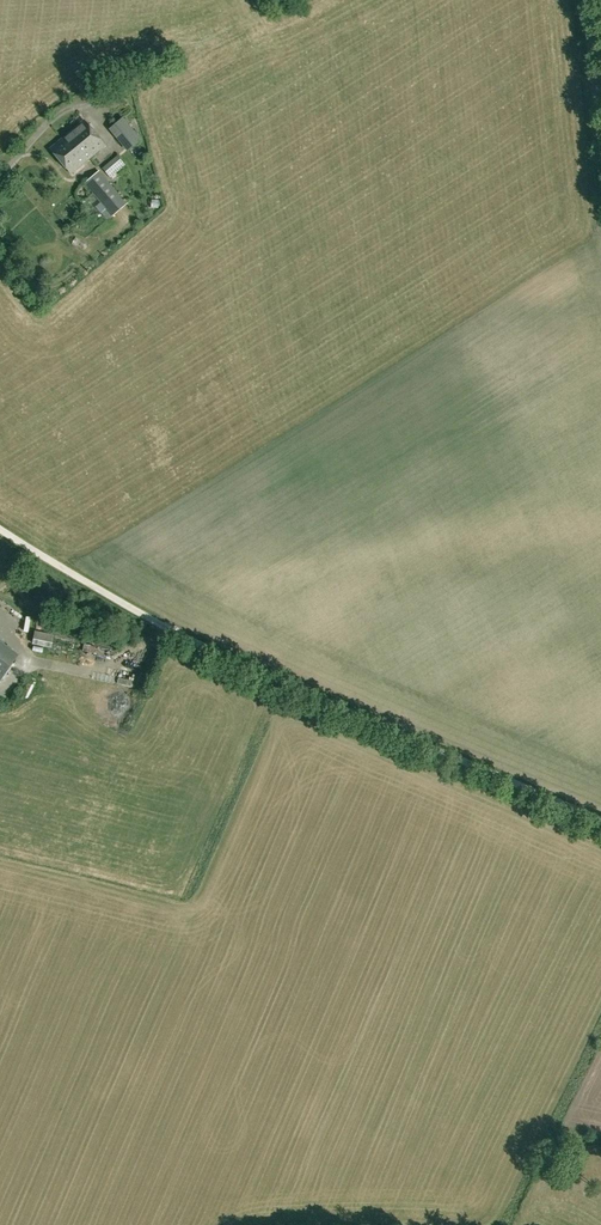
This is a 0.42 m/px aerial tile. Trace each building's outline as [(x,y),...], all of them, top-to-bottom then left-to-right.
[(123,117),(108,129),(127,153),(142,140),(123,117)] [(50,149),(71,174),(105,146),(85,121),(50,149)] [(101,168),(110,179),(126,166),(116,154),(101,168)] [(99,171),(85,183),(113,216),(127,204),(99,171)] [(17,616),(10,620),(16,630),(23,625),(17,616)] [(55,634),(34,631),(32,644),(52,648),(55,634)]
